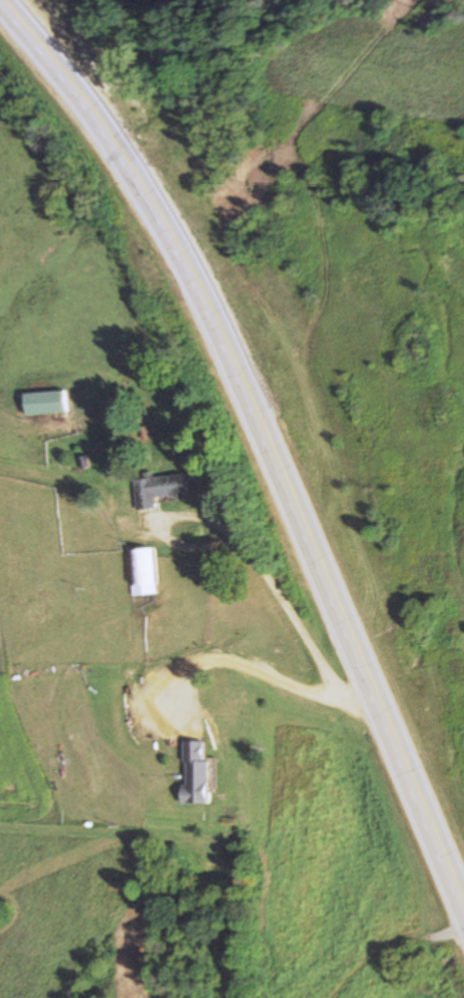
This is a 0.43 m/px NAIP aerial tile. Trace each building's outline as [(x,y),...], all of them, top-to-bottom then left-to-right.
[(22,416),(65,415),(64,393),(21,395),(22,416)] [(135,511),(155,510),(154,498),(186,495),(184,476),(132,480),(135,511)] [(155,595),(154,551),(131,551),(132,595),(155,595)] [(207,805),(208,742),(183,742),(182,805),(207,805)]
